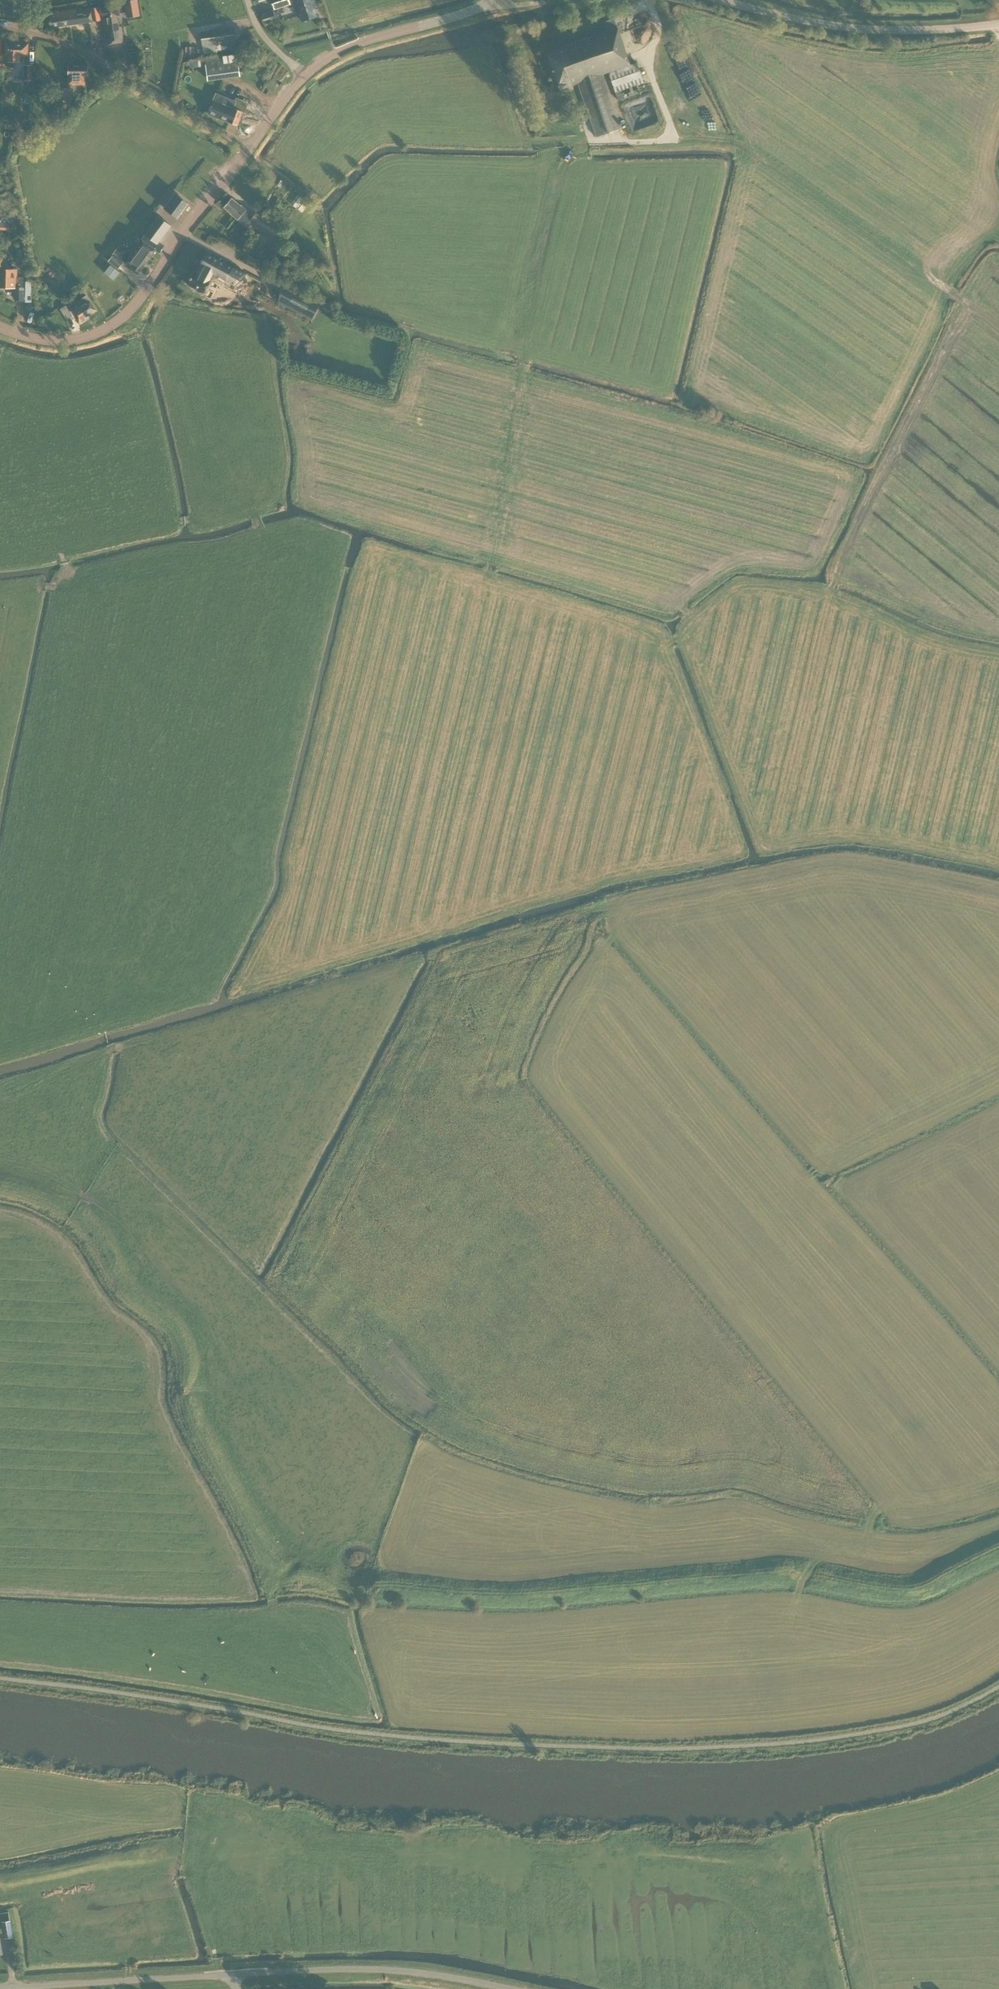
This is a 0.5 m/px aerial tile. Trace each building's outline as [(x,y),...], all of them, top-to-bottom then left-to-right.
[(122,26),(119,26),(118,18),(118,15),(120,15),(120,14),(128,13),(128,17),(139,15),(137,0),(133,0),(126,1),(127,6),(119,7),(119,6),(118,6),(101,9),(107,45),(118,43),(124,42),(122,26)] [(315,8),(318,8),(315,0),(272,0),(275,9),(290,4),(290,2),(293,1),(297,14),(300,13),(303,21),(317,16),(315,8)] [(50,13),(50,17),(50,18),(51,28),(101,21),(99,8),(77,11),(77,9),(50,13)] [(273,9),(261,13),(264,20),(275,16),(273,9)] [(556,45),(546,49),(560,89),(578,83),(596,137),(621,128),(603,74),(608,72),(618,100),(640,93),(637,84),(643,82),(637,63),(630,65),(614,19),(605,22),(607,30),(564,44),(565,46),(557,49),(556,45)] [(201,33),(203,46),(236,41),(235,28),(201,33)] [(6,55),(8,55),(8,62),(15,62),(21,62),(21,56),(28,56),(28,44),(6,43),(6,55)] [(206,65),(208,79),(240,75),(238,61),(206,65)] [(68,64),(68,85),(85,85),(85,77),(89,77),(88,64),(68,64)] [(24,80),(33,80),(34,65),(25,65),(24,80)] [(702,89),(689,91),(691,101),(704,99),(702,89)] [(237,99),(235,104),(215,96),(208,113),(228,121),(228,122),(237,126),(243,112),(245,112),(248,103),(237,99)] [(13,130),(15,122),(7,120),(6,128),(13,130)] [(165,208),(177,218),(188,204),(175,194),(165,208)] [(241,205),(241,206),(232,199),(224,207),(233,215),(238,220),(239,219),(246,225),(249,221),(253,215),(247,210),(241,205)] [(253,215),(249,221),(274,240),(283,227),(258,209),(253,215)] [(121,258),(126,262),(127,263),(140,272),(156,250),(155,249),(172,226),(159,216),(142,239),(142,240),(132,253),(127,250),(121,258)] [(208,253),(197,273),(195,271),(188,284),(204,293),(211,280),(210,280),(213,274),(228,281),(235,268),(208,253)] [(108,261),(119,269),(123,264),(113,256),(108,261)] [(245,262),(255,267),(258,262),(248,256),(245,262)] [(16,300),(23,300),(24,281),(24,277),(17,277),(17,269),(1,269),(1,277),(0,277),(0,288),(16,288),(16,300)] [(115,269),(109,276),(114,281),(120,273),(115,269)] [(300,284),(304,276),(295,271),(290,280),(300,284)] [(320,303),(282,284),(288,287),(280,302),(279,301),(279,302),(312,319),(320,303)] [(71,309),(80,323),(87,318),(86,317),(97,310),(87,295),(75,303),(77,305),(71,309)] [(61,309),(66,318),(72,314),(66,306),(61,309)] [(3,1922),(6,1937),(14,1936),(11,1920),(3,1922)]
